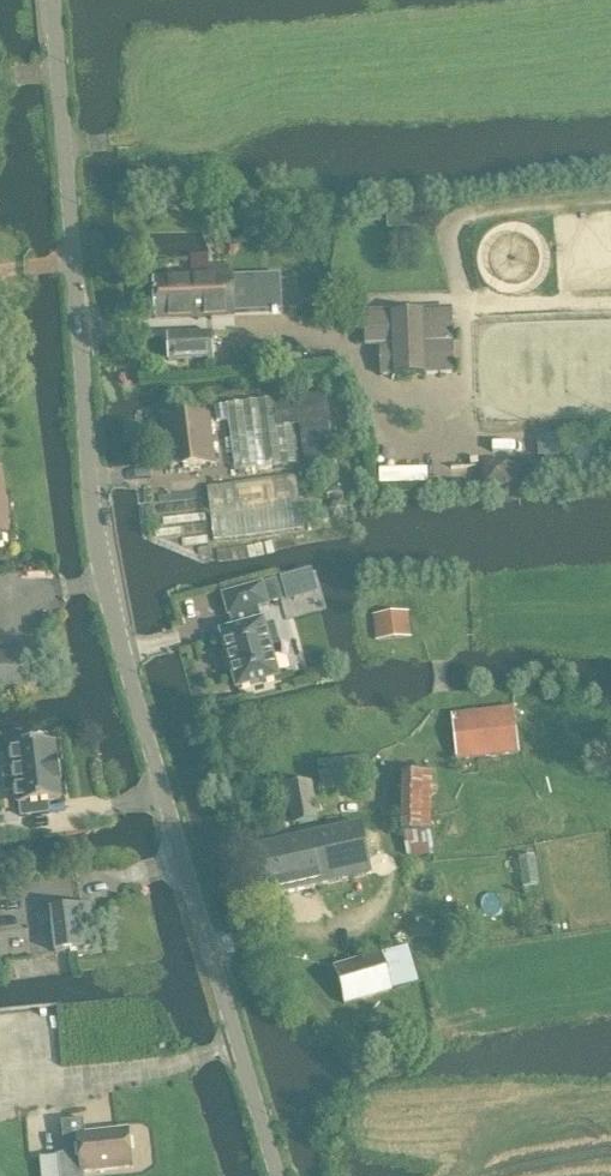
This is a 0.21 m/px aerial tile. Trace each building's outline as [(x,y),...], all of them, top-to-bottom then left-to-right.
[(192,279),(154,280),(156,320),(156,321),(235,318),(235,314),(260,314),(259,276),(234,277),(207,278),(206,270),(209,270),(209,268),(208,256),(204,256),(191,257),(191,259),(192,279)] [(426,374),(455,373),(452,313),(423,315),(423,313),(393,314),(393,316),(364,317),(365,344),(379,343),(381,377),(396,376),(396,377),(426,376),(426,374)] [(215,360),(214,335),(168,337),(169,362),(215,360)] [(324,395),(296,399),(273,402),(277,428),(292,425),(292,426),(299,425),(306,474),(335,470),(324,395)] [(273,402),(273,400),(226,407),(228,421),(236,473),(298,464),(292,426),(292,425),(277,428),(273,402)] [(226,407),(215,409),(217,423),(228,421),(226,407)] [(168,454),(182,453),(184,470),(215,466),(209,418),(164,423),(168,454)] [(4,546),(3,535),(9,535),(1,471),(0,471),(0,546),(4,546)] [(214,540),(302,529),(295,476),(207,488),(214,540)] [(329,507),(334,514),(343,514),(346,505),(340,499),(332,500),(329,507)] [(284,578),(281,579),(287,602),(311,596),(315,594),(318,594),(315,582),(311,570),(294,575),(284,578)] [(222,634),(223,637),(229,657),(232,666),(231,666),(238,690),(279,678),(270,648),(280,646),(274,623),(264,626),(263,622),(261,623),(257,609),(268,606),(268,605),(279,602),(283,601),(277,581),(263,585),(223,596),(229,617),(231,617),(235,630),(222,634)] [(411,637),(409,612),(373,615),(375,641),(411,637)] [(0,650),(0,699),(27,695),(26,686),(21,647),(0,650)] [(454,716),(459,761),(519,754),(514,709),(454,716)] [(14,770),(3,772),(6,794),(17,793),(18,806),(21,806),(22,818),(49,815),(48,803),(61,801),(59,783),(62,783),(60,762),(57,762),(55,744),(12,749),(14,770)] [(322,790),(372,786),(370,759),(319,764),(322,790)] [(403,777),(403,834),(432,835),(433,777),(403,777)] [(312,784),(288,788),(294,826),(318,822),(312,784)] [(360,825),(312,835),(312,834),(311,835),(252,848),(263,899),(322,886),(323,886),(371,875),(360,825)] [(53,911),(58,953),(98,948),(93,906),(53,911)] [(393,992),(393,990),(418,983),(408,947),(382,955),(335,970),(345,1006),(393,992)] [(58,1157),(60,1175),(85,1175),(85,1174),(132,1169),(129,1131),(86,1135),(84,1121),(62,1123),(65,1156),(58,1157)]
